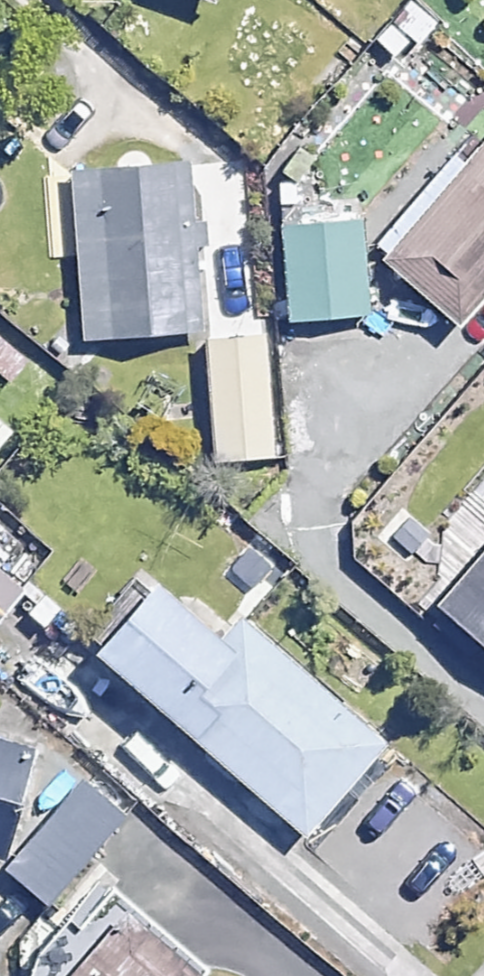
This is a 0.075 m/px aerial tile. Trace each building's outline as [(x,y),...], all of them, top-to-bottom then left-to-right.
[(435,27),(414,2),(371,39),(393,64),(435,27)] [(457,321),(483,290),(483,134),(379,251),(457,321)] [(204,329),(195,163),(70,169),(79,336),(204,329)] [(363,223),(282,226),(285,317),(366,315),(363,223)] [(270,456),(264,333),(203,336),(209,459),(270,456)] [(0,419),(0,444),(12,430),(0,419)] [(34,573),(0,544),(0,614),(34,573)] [(433,605),(483,649),(483,546),(433,605)] [(216,633),(147,574),(85,646),(302,834),(384,739),(236,611),(216,633)] [(0,737),(0,863),(29,744),(0,737)] [(90,776),(3,864),(42,902),(128,814),(90,776)] [(113,904),(49,975),(193,975),(113,904)]
